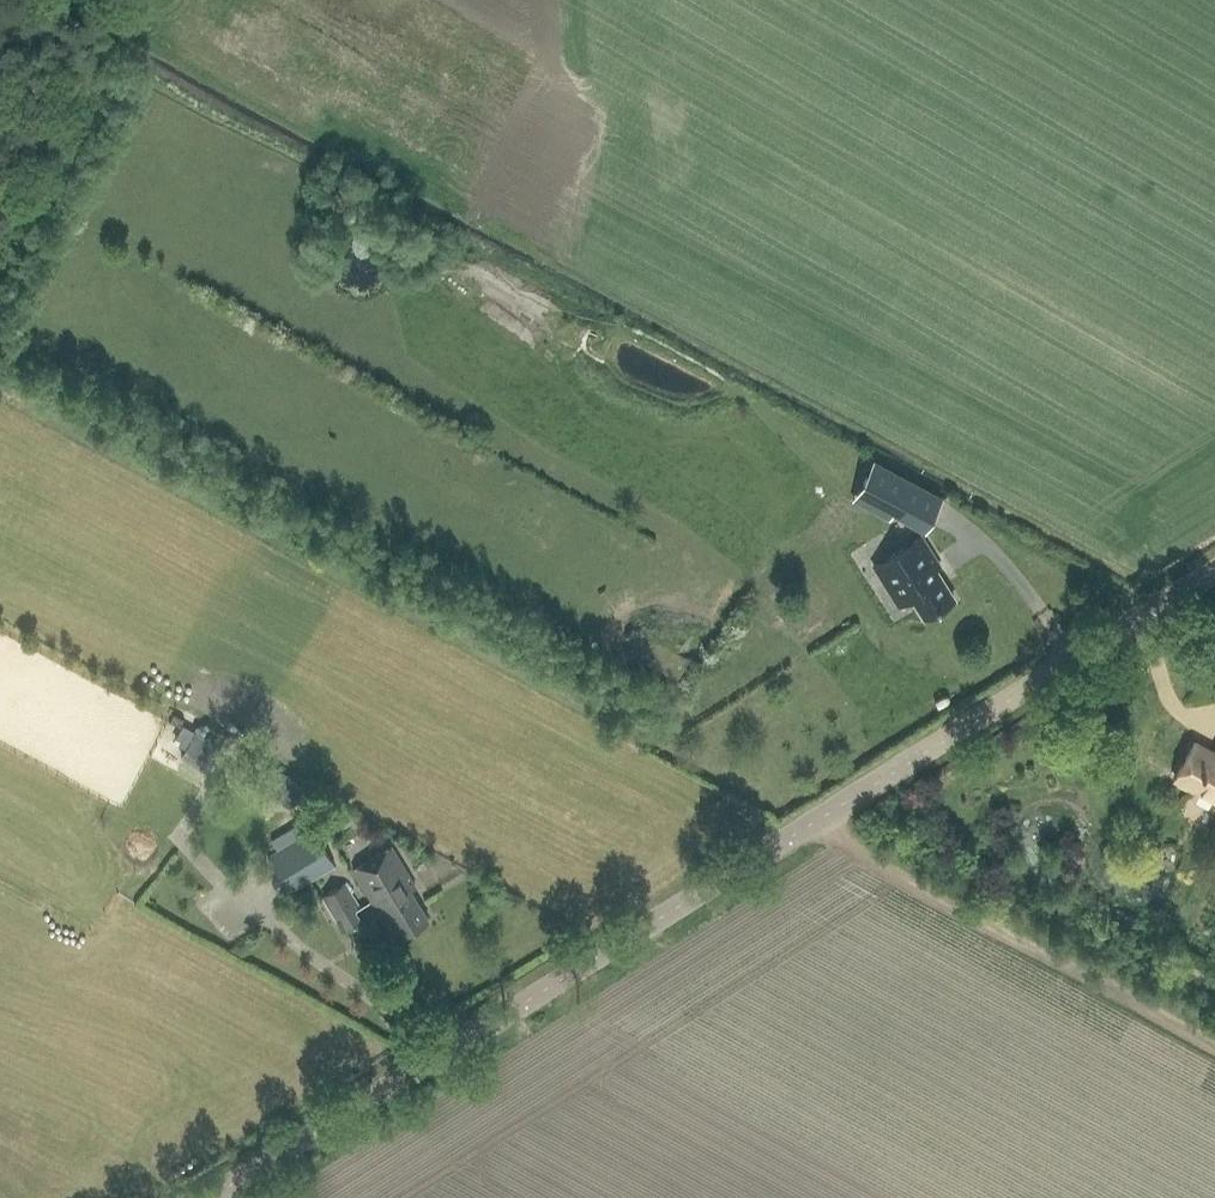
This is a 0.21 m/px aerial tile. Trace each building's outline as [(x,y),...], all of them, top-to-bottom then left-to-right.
[(893,511),(924,528),(938,503),(871,467),(852,502),(887,521),(893,511)] [(919,538),(872,568),(897,608),(910,599),(923,620),(953,601),(934,571),(938,568),(919,538)] [(222,745),(197,731),(184,752),(209,767),(222,745)] [(1212,752),(1195,743),(1176,779),(1214,800),(1214,746),(1212,752)] [(315,829),(285,846),(268,857),(291,894),(338,867),(315,829)] [(401,939),(430,921),(412,891),(417,888),(393,848),(355,871),(372,899),(375,897),(401,939)] [(359,910),(364,907),(349,882),(323,899),(336,923),(342,921),(349,931),(363,922),(359,910)]
